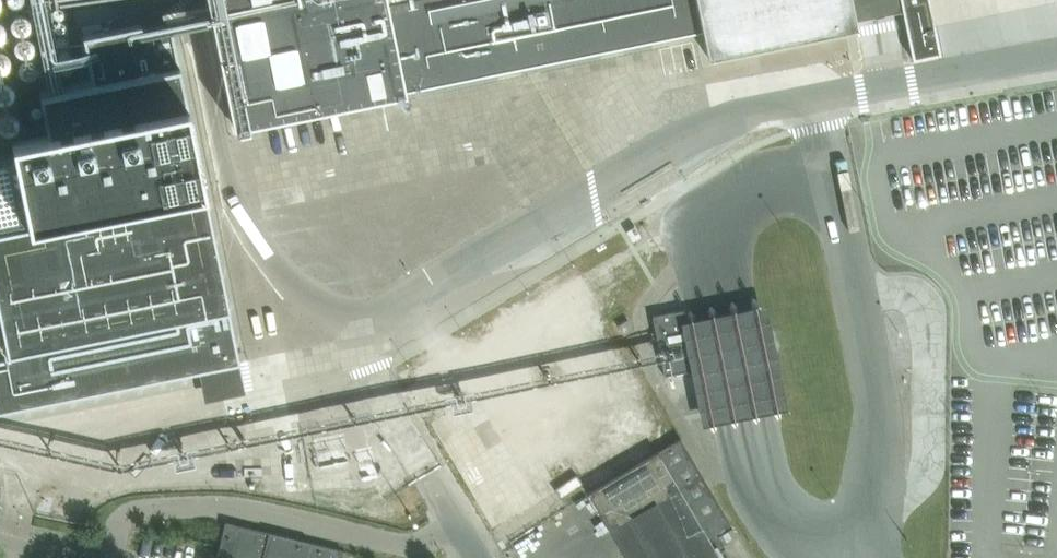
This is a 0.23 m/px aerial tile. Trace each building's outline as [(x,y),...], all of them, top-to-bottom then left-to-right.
[(39,74),(59,71),(53,32),(48,0),(28,0),(39,74)] [(209,8),(169,16),(140,22),(144,42),(173,36),(171,26),(211,18),(233,127),(355,102),(406,92),(406,90),(547,62),(702,30),(708,57),(856,26),(855,20),(851,0),(207,0),(209,8)] [(902,10),(900,0),(851,0),(855,20),(902,10)] [(902,10),(905,25),(912,59),(940,53),(929,0),(900,0),(902,10)] [(144,42),(140,22),(82,33),(91,78),(38,89),(46,129),(10,136),(14,157),(0,160),(0,411),(198,371),(239,362),(240,362),(173,36),(144,42)] [(676,320),(699,426),(720,421),(742,417),(763,412),(785,407),(762,302),(741,306),(719,311),(698,315),(676,320)] [(661,361),(664,375),(696,369),(684,309),(652,316),(659,352),(661,361)] [(628,319),(618,325),(624,334),(633,329),(628,319)] [(716,551),(709,540),(719,534),(733,526),(722,506),(680,437),(588,489),(629,557),(720,557),(716,551)] [(196,481),(302,476),(300,444),(195,449),(196,481)] [(217,557),(376,557),(225,522),(217,557)]
